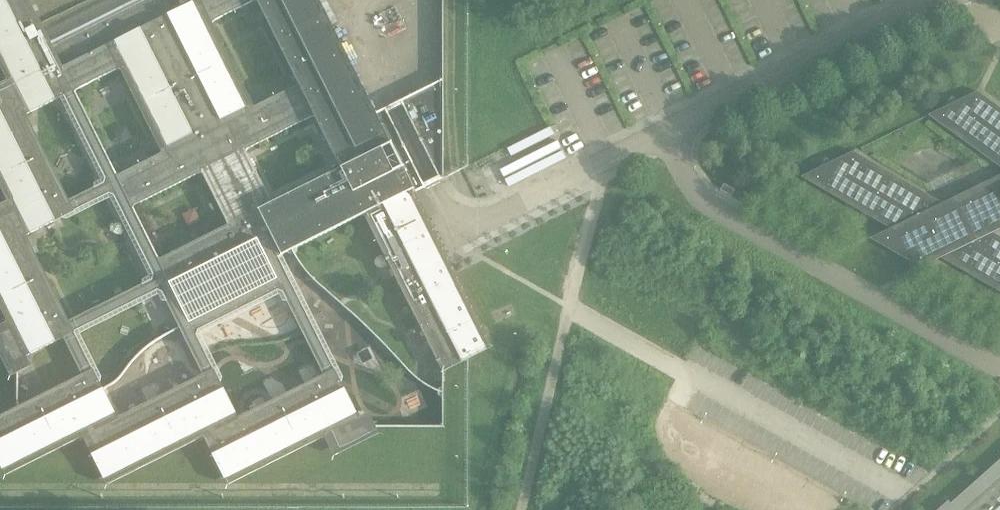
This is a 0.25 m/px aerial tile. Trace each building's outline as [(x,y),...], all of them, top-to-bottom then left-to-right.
[(417,193),(425,189),(426,188),(440,181),(441,180),(443,179),(443,81),(375,116),(319,0),(148,0),(53,48),(29,0),(0,0),(0,64),(8,81),(0,85),(0,185),(8,201),(0,206),(0,306),(8,322),(0,326),(0,354),(11,377),(32,367),(27,357),(64,338),(84,376),(0,417),(0,464),(6,476),(84,437),(107,486),(204,437),(228,486),(325,437),(335,456),(380,434),(370,413),(360,418),(279,258),(364,214),(385,256),(376,261),(374,263),(375,267),(378,269),(381,269),(389,265),(444,372),(469,359),(493,347),(451,262),(447,255),(417,193)] [(984,96),(978,92),(958,101),(953,97),(947,105),(949,106),(929,115),(999,167),(999,108),(984,96)] [(556,135),(552,127),(508,149),(512,157),(556,135)] [(501,170),(505,178),(563,149),(559,142),(501,170)] [(505,180),(509,187),(567,158),(564,151),(505,180)] [(993,233),(999,230),(999,176),(943,204),(854,152),(833,162),(826,159),(822,166),(823,167),(802,177),(884,225),(891,229),(870,239),(920,268),(941,258),(953,265),(999,292),(999,237),(993,233)] [(952,504),(949,501),(939,509),(999,509),(999,461),(952,504)]
